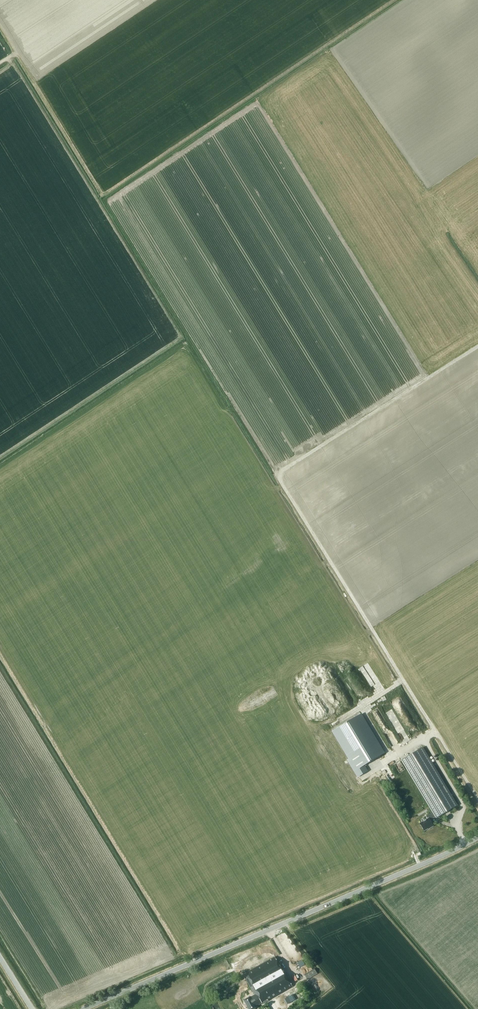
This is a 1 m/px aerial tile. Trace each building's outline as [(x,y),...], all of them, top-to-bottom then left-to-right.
[(374,717),(381,713),(379,708),(371,711),(374,717)] [(402,740),(409,737),(395,710),(388,714),(402,740)] [(361,714),(333,731),(349,759),(348,760),(358,777),(367,771),(364,765),(384,753),(361,714)] [(436,817),(436,818),(458,805),(424,747),(402,760),(433,812),(426,816),(428,819),(420,823),(425,831),(428,828),(429,829),(434,826),(431,820),(436,817)] [(275,956),(243,975),(255,994),(251,997),(250,996),(245,999),(250,1008),(255,1008),(257,1008),(256,1007),(263,1003),(263,1004),(293,986),(275,956)] [(310,979),(310,980),(314,977),(313,976),(318,974),(314,969),(305,974),(308,980),(310,979)]
